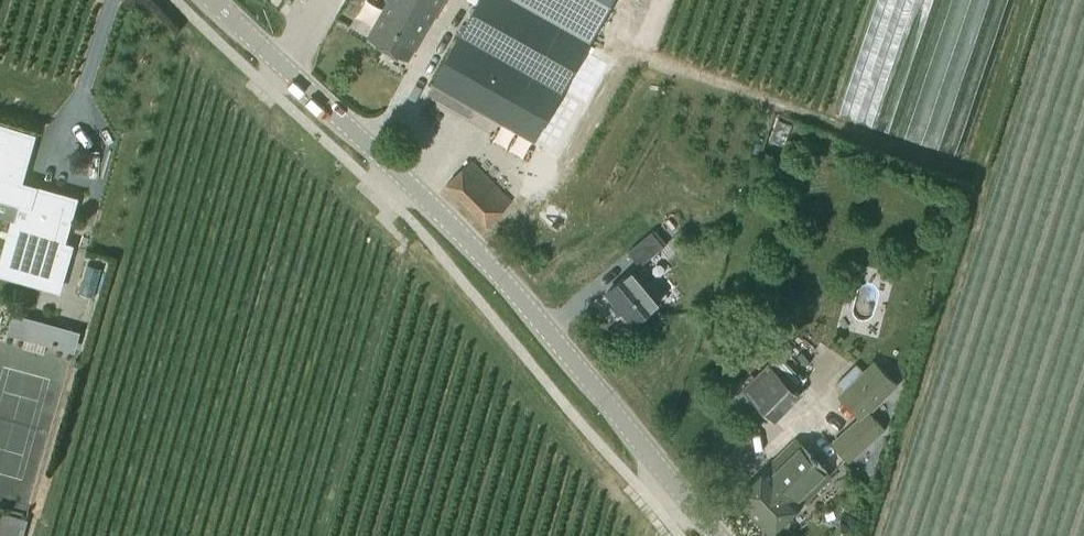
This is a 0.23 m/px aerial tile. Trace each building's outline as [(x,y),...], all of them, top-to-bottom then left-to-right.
[(444,0),(386,0),(388,1),(368,37),(408,59),(428,23),(430,24),(444,0)] [(465,38),(460,35),(435,82),(538,138),(563,91),(510,62),(521,41),(527,44),(551,0),(469,0),(464,10),(476,17),(465,38)] [(77,202),(67,199),(68,197),(21,183),(34,136),(0,126),(0,193),(21,199),(18,210),(30,213),(14,267),(62,281),(72,247),(55,242),(61,222),(70,225),(77,202)] [(487,225),(488,224),(512,201),(471,160),(446,182),(487,225)] [(654,230),(635,245),(628,251),(640,265),(666,244),(654,230)] [(635,324),(660,302),(633,270),(608,291),(635,324)] [(7,334),(75,352),(81,331),(13,312),(7,334)] [(788,345),(746,387),(776,418),(801,394),(797,389),(807,379),(787,359),(795,351),(788,345)] [(850,459),(885,427),(871,410),(889,392),(867,370),(841,395),(863,417),(835,442),(850,459)] [(773,532),(833,475),(797,438),(737,496),(773,532)] [(30,516),(3,508),(0,519),(0,535),(24,535),(30,516)]
